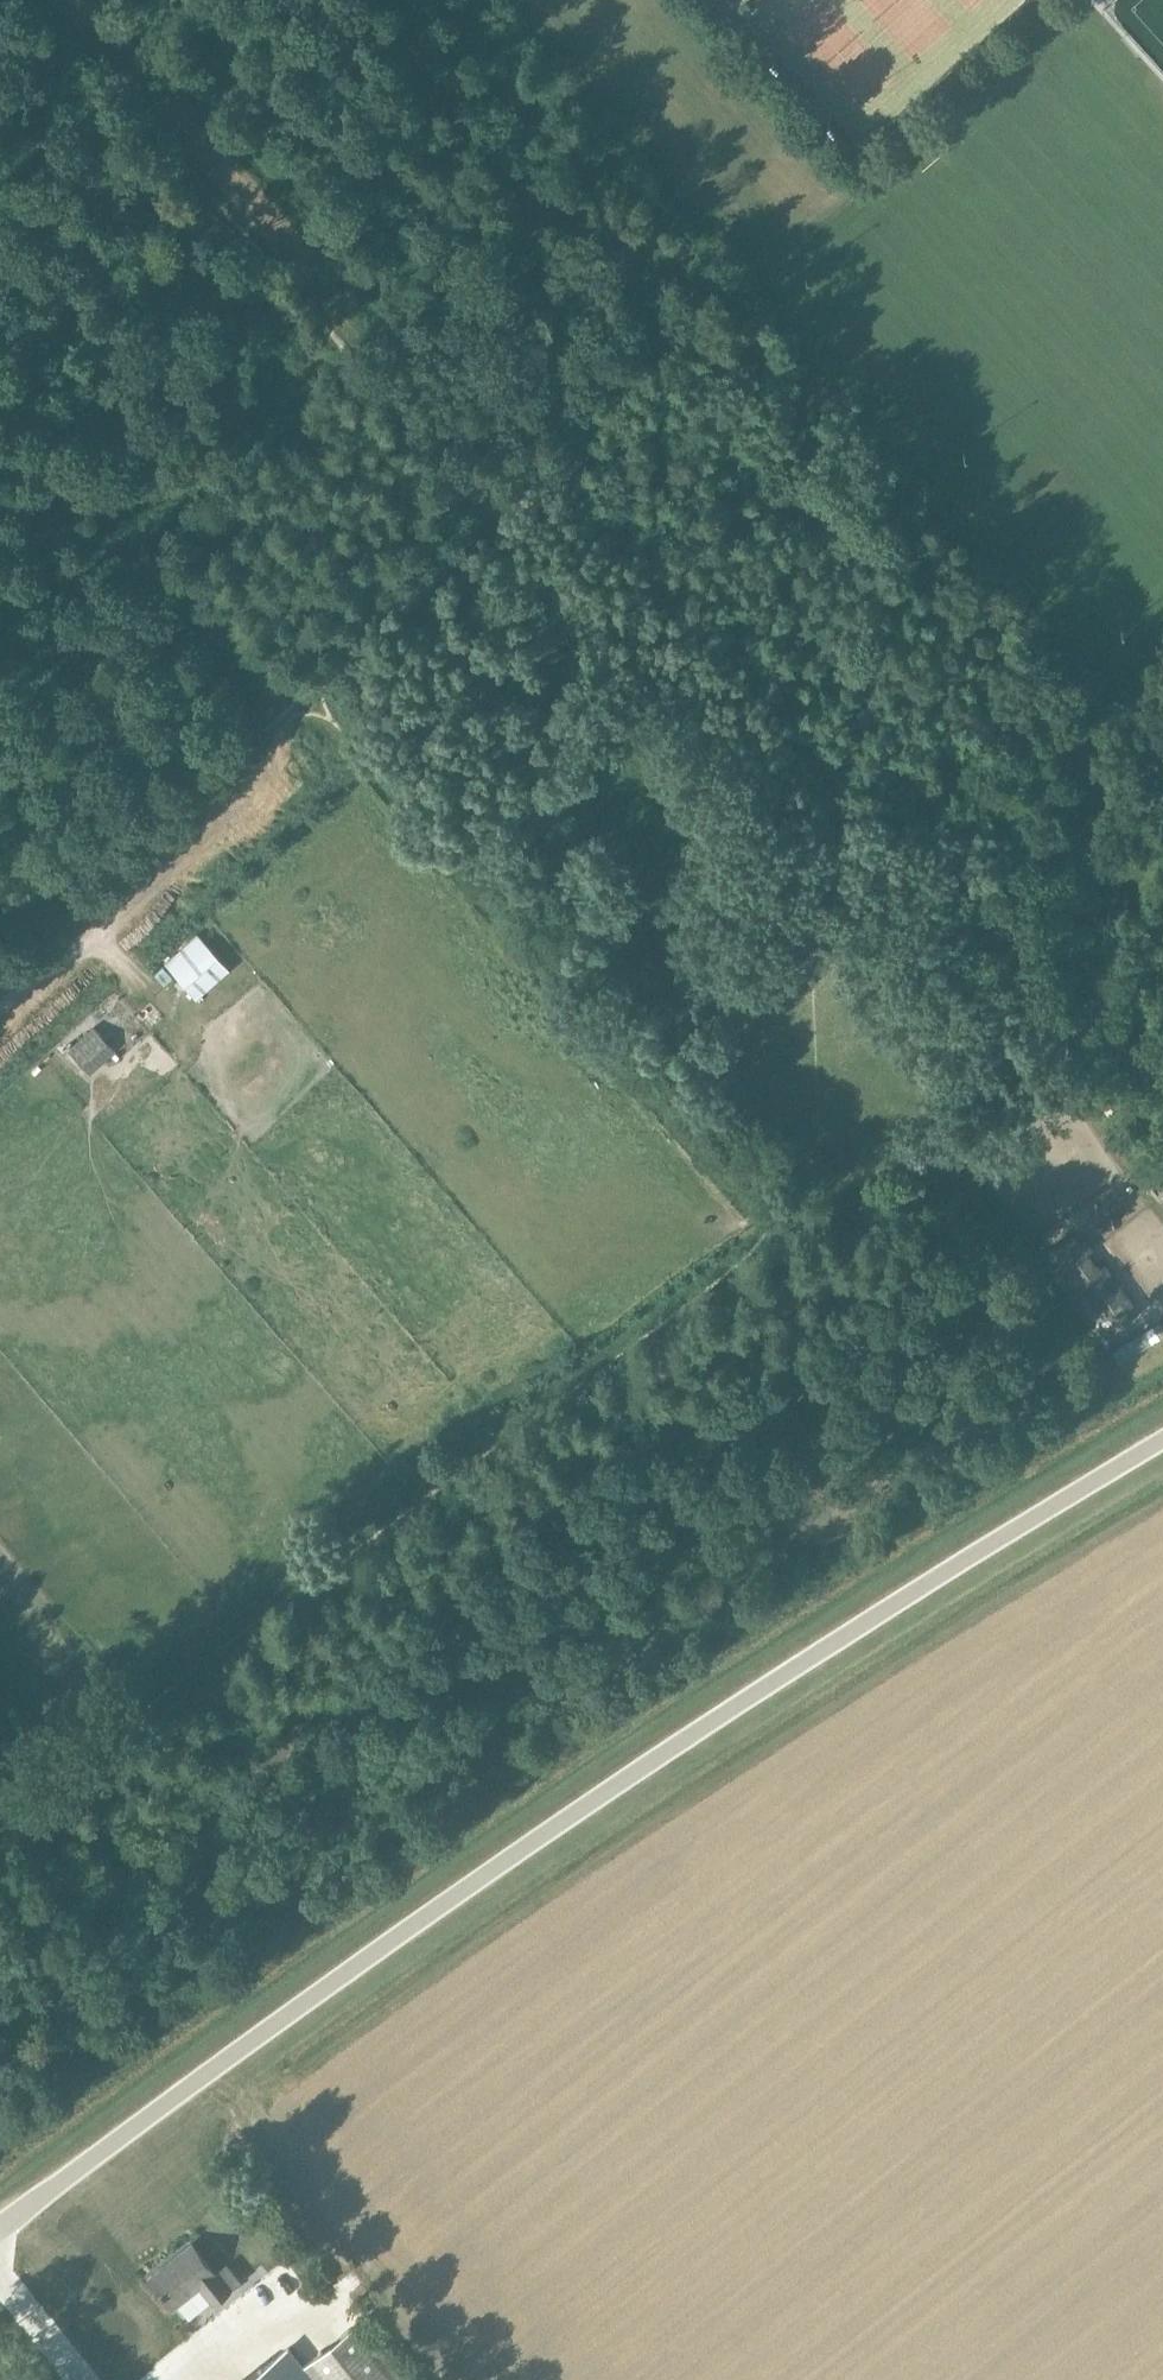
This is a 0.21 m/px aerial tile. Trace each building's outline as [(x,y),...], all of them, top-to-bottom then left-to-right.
[(228,969),(199,936),(197,937),(166,965),(195,997),(227,970),(228,969)] [(116,1051),(94,1027),(69,1051),(91,1075),(116,1051)] [(1039,1257),(1100,1339),(1135,1313),(1074,1231),(1039,1257)] [(227,2265),(216,2273),(192,2244),(149,2278),(173,2308),(199,2287),(213,2305),(241,2282),(227,2265)] [(358,2322),(304,2366),(316,2379),(405,2379),(358,2322)] [(290,2347),(249,2379),(316,2379),(304,2366),(290,2347)]
